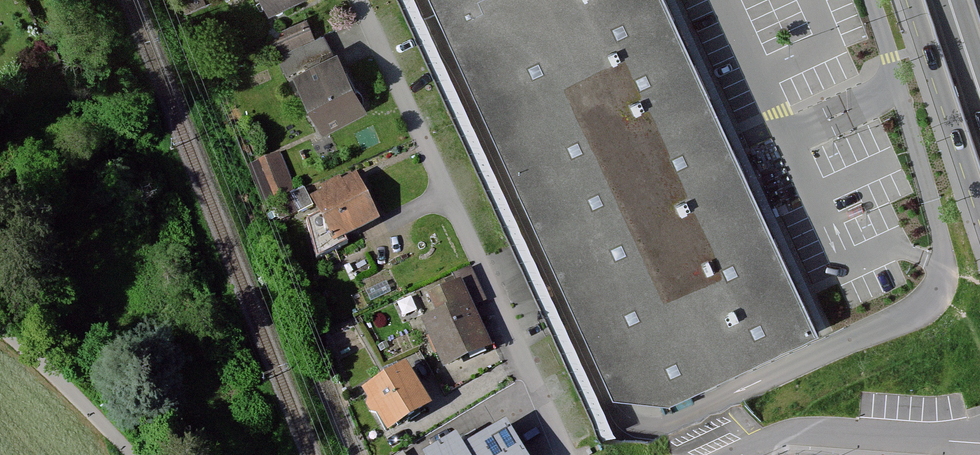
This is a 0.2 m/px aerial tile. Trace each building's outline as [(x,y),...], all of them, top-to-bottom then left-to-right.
[(271,15),(303,0),(264,0),(271,15)] [(610,392),(672,399),(822,336),(668,0),(429,0),(610,392)] [(288,43),(315,35),(310,17),(283,25),(288,43)] [(367,113),(338,55),(296,76),(325,134),(367,113)] [(294,194),(279,158),(247,171),(255,191),(270,185),(277,201),(294,194)] [(312,204),(320,221),(308,226),(318,264),(327,261),(328,267),(338,265),(336,256),(348,251),(346,245),(381,228),(358,181),(344,188),(341,183),(323,192),(326,198),(312,204)] [(438,322),(423,329),(444,375),(493,354),(474,312),(486,307),(471,274),(455,281),(459,291),(430,304),(438,322)] [(435,413),(412,371),(364,397),(371,409),(368,411),(372,419),(377,417),(388,438),(435,413)] [(501,419),(445,454),(524,454),(501,419)]
